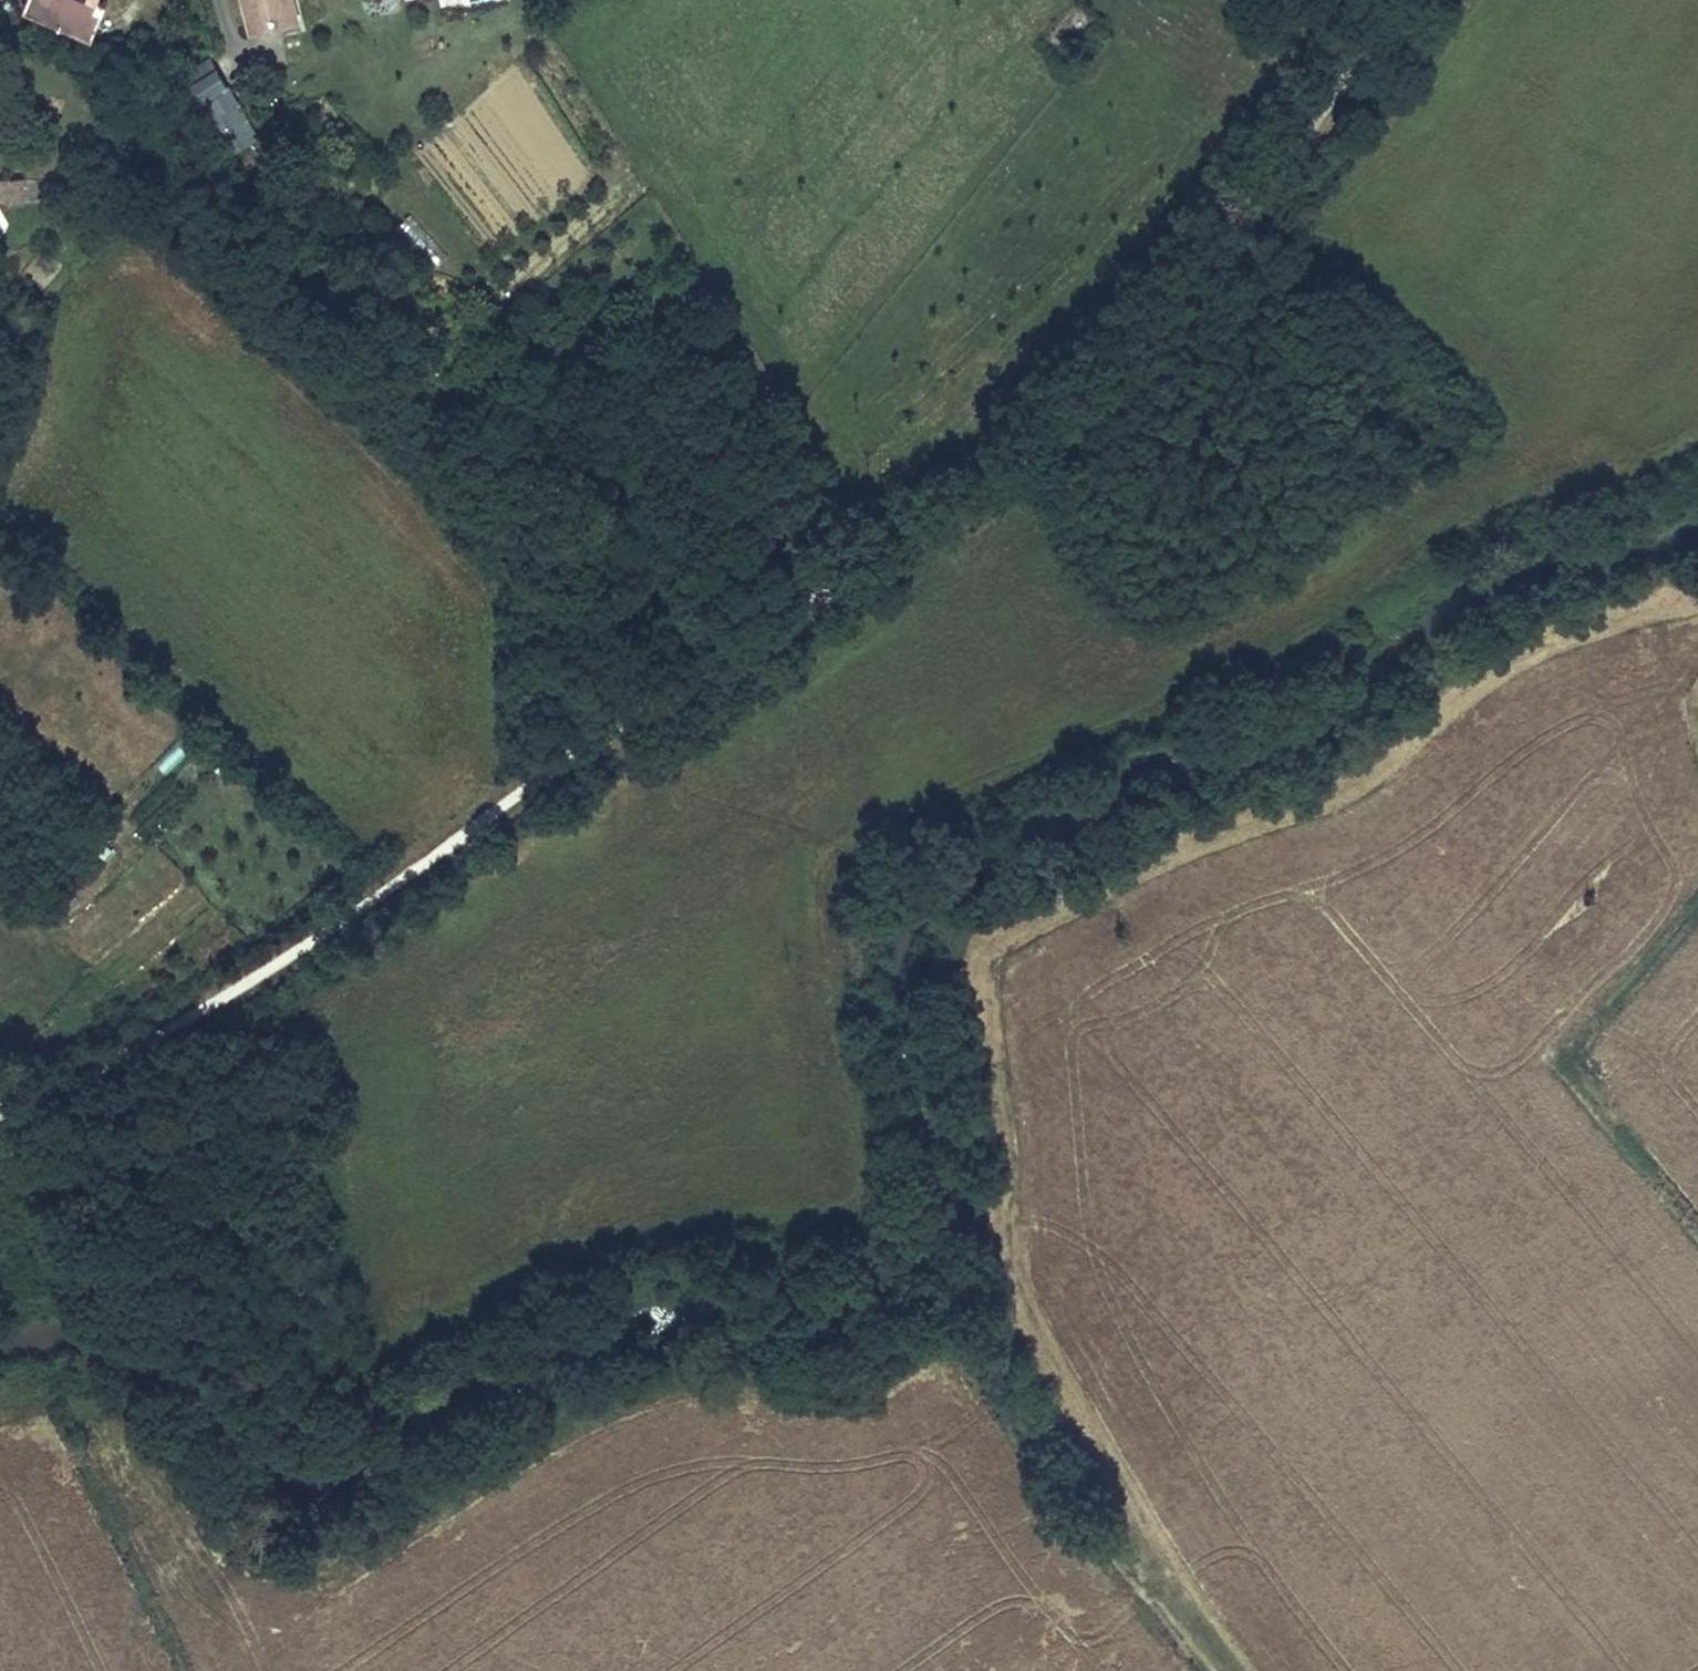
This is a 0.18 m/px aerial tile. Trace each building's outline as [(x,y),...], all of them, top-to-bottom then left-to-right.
[(92,0),(20,0),(15,10),(84,43),(102,8),(91,2),(92,0)] [(244,35),(296,23),(291,0),(236,0),(244,35)] [(8,89),(0,86),(0,112),(8,89)] [(26,204),(26,178),(3,178),(3,189),(3,204),(26,204)] [(42,204),(42,178),(26,178),(26,204),(42,204)]
